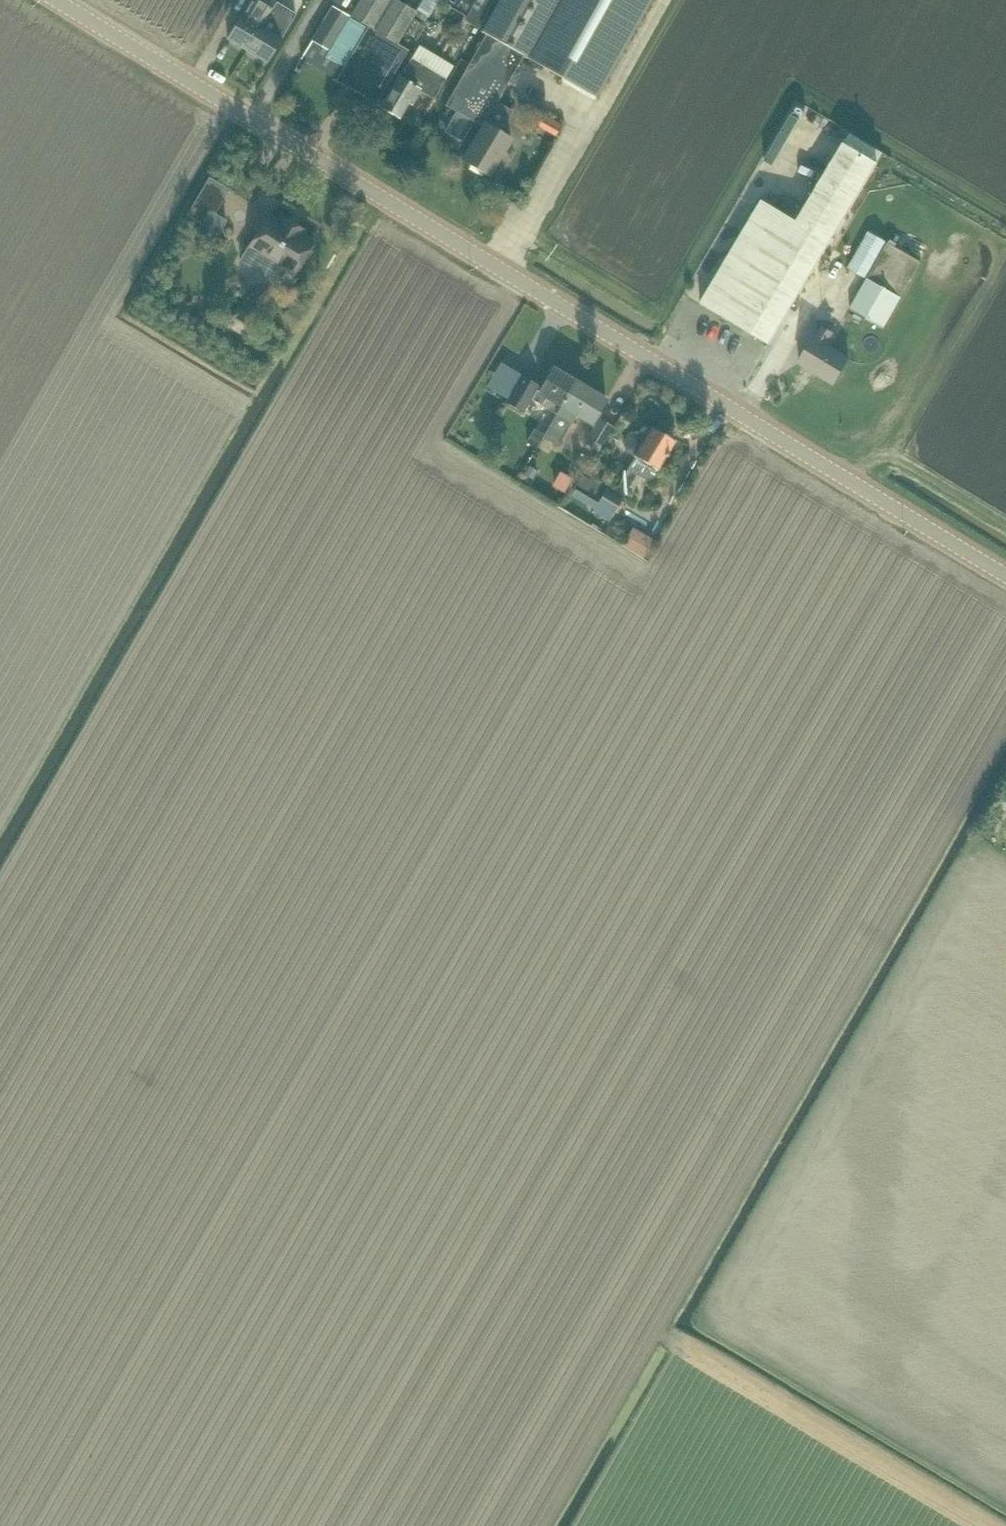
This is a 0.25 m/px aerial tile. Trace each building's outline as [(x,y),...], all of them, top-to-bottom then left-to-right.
[(272,10),(256,0),(253,0),(244,15),(242,14),(228,39),(248,51),(272,10)] [(415,11),(397,0),(359,0),(350,16),(368,27),(344,67),(338,62),(340,56),(331,50),(351,17),(333,5),(302,59),(377,105),(409,50),(397,44),(405,32),(416,12),(415,11)] [(482,31),(486,33),(445,106),(457,112),(446,132),(463,142),(474,122),(481,126),(470,145),(463,159),(489,175),(511,137),(502,132),(512,112),(497,103),(525,56),(598,97),(652,0),(499,0),(482,31)] [(269,63),(292,22),(296,13),(277,2),(272,10),(248,51),(269,63)] [(409,101),(410,102),(414,104),(421,91),(435,100),(447,79),(413,58),(402,78),(397,75),(379,106),(399,118),(409,101)] [(539,127),(556,137),(563,126),(545,115),(539,127)] [(771,346),(883,156),(884,153),(851,131),(798,219),(763,198),(700,304),(752,334),(771,346)] [(198,194),(186,214),(219,233),(227,219),(215,212),(218,206),(198,194)] [(280,218),(271,213),(241,262),(275,283),(283,271),(292,277),(316,240),(306,234),(307,231),(282,215),(280,218)] [(870,231),(849,268),(867,279),(851,310),(886,328),(924,261),(895,245),(870,231)] [(852,358),(830,344),(829,343),(835,332),(824,326),(818,337),(816,336),(800,362),(836,383),(852,358)] [(558,415),(577,382),(554,368),(541,386),(523,375),(507,403),(524,413),(533,400),(557,414),(558,415)] [(576,417),(592,426),(607,400),(577,382),(558,415),(557,414),(545,434),(543,437),(559,446),(576,417)] [(615,428),(600,418),(585,443),(600,452),(615,428)] [(658,470),(675,441),(652,426),(647,438),(639,433),(630,434),(624,444),(627,451),(636,456),(616,489),(609,486),(607,489),(582,474),(574,489),(598,504),(593,513),(609,523),(614,514),(636,477),(638,478),(639,476),(648,480),(653,479),(658,470)] [(543,437),(545,434),(535,428),(526,442),(536,448),(543,437)] [(532,479),(537,471),(530,467),(525,475),(532,479)] [(628,529),(620,542),(640,554),(648,541),(628,529)]
